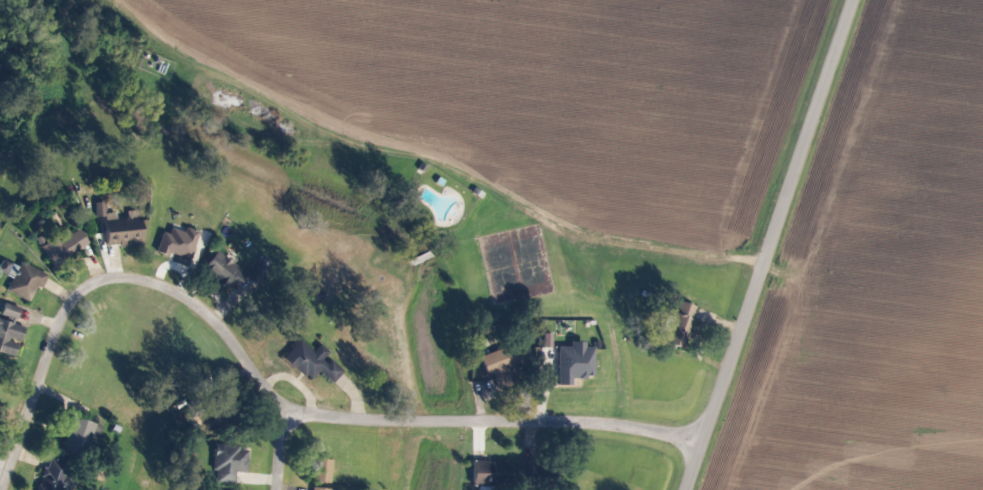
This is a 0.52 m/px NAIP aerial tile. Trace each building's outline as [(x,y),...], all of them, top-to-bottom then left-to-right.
[(105,246),(141,247),(142,213),(131,212),(130,219),(118,218),(118,214),(106,214),(105,246)] [(172,229),(170,235),(163,233),(157,253),(168,257),(169,253),(180,257),(179,261),(190,264),(199,232),(187,229),(185,233),(172,229)] [(71,234),(69,231),(42,245),(53,266),(89,247),(80,230),(71,234)] [(230,293),(245,276),(218,251),(202,268),(230,293)] [(21,263),(19,267),(3,261),(0,267),(0,273),(13,278),(7,292),(30,302),(37,287),(42,289),(48,274),(21,263)] [(668,332),(665,344),(682,350),(696,307),(679,301),(674,318),(667,316),(663,330),(668,332)] [(25,327),(15,324),(21,309),(5,302),(0,315),(0,352),(14,358),(25,327)] [(320,372),(333,383),(342,373),(325,358),(329,353),(320,345),(314,353),(300,340),(284,358),(311,382),(320,372)] [(557,385),(571,385),(571,377),(593,378),(594,348),(585,347),(585,342),(570,342),(570,347),(558,347),(557,385)] [(217,483),(236,484),(236,473),(248,474),(249,449),(215,447),(214,472),(218,472),(217,483)] [(69,468),(49,460),(38,489),(61,489),(69,468)] [(331,483),(332,461),(314,460),(314,483),(331,483)] [(489,461),(472,461),(472,489),(503,489),(502,475),(509,475),(508,461),(489,461)]
